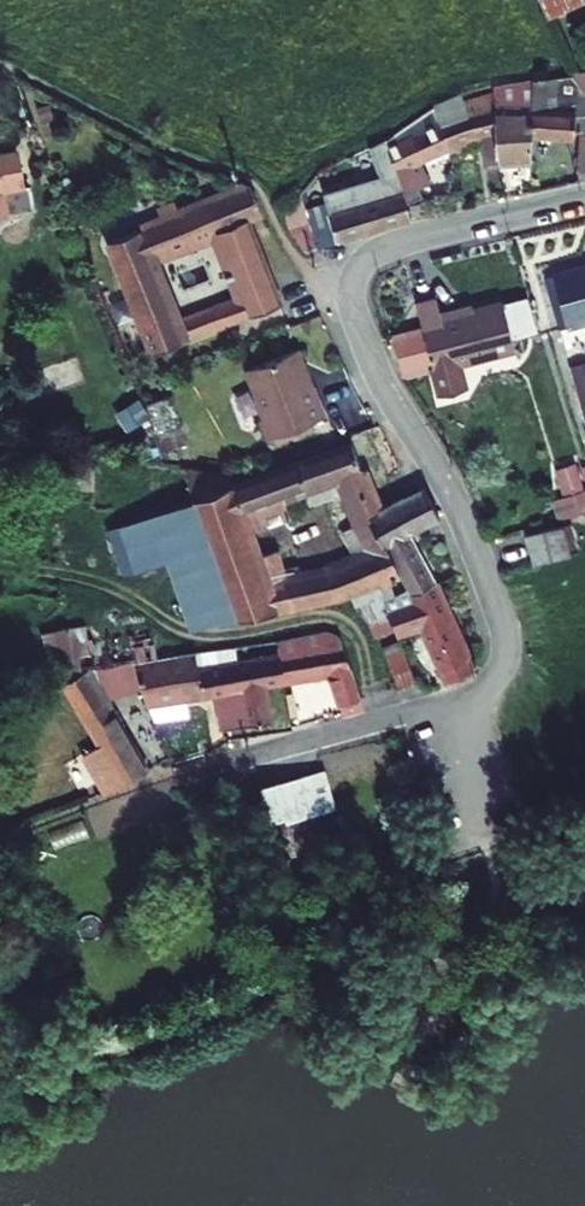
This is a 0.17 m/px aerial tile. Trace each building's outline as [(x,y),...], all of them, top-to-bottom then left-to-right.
[(329,206),(287,214),(304,253),(410,219),(408,206),(408,195),(400,171),(485,144),(492,183),(507,182),(505,173),(530,169),(525,142),(572,140),(570,108),(520,109),(494,113),(489,89),(353,162),(358,186),(326,194),(329,206)] [(13,210),(8,172),(0,174),(0,171),(0,212),(13,210)] [(114,263),(142,359),(289,304),(249,226),(260,221),(252,203),(245,200),(178,233),(174,223),(157,231),(162,241),(114,263)] [(541,290),(562,343),(584,335),(584,274),(541,290)] [(417,337),(390,347),(407,388),(432,381),(441,404),(468,396),(459,371),(519,352),(504,308),(440,330),(433,311),(411,319),(417,337)] [(311,373),(303,353),(253,372),(263,400),(261,405),(267,424),(271,427),(267,436),(272,446),(280,450),(322,435),(319,427),(334,422),(322,390),(316,393),(310,378),(312,376),(311,373)] [(584,418),(584,392),(576,395),(584,418)] [(148,402),(164,449),(189,440),(172,393),(148,402)] [(448,691),(470,679),(401,555),(430,535),(413,510),(376,534),(363,498),(357,498),(346,462),(223,501),(215,483),(176,479),(230,640),(330,619),(344,614),(353,631),(382,615),(376,597),(390,590),(406,616),(384,628),(394,647),(417,638),(448,691)] [(558,518),(584,515),(584,497),(581,465),(552,469),(558,518)] [(504,558),(512,588),(549,577),(541,549),(504,558)] [(185,658),(138,663),(147,713),(222,703),(232,751),(256,744),(254,730),(273,727),(266,695),(323,685),(340,725),(366,720),(338,645),(310,648),(310,656),(202,672),(202,666),(186,667),(185,658)] [(387,672),(402,699),(420,691),(400,653),(388,660),(387,672)] [(69,695),(130,790),(150,778),(105,702),(120,699),(118,674),(99,675),(69,695)] [(268,799),(290,878),(328,867),(317,829),(342,822),(330,782),(268,799)]
